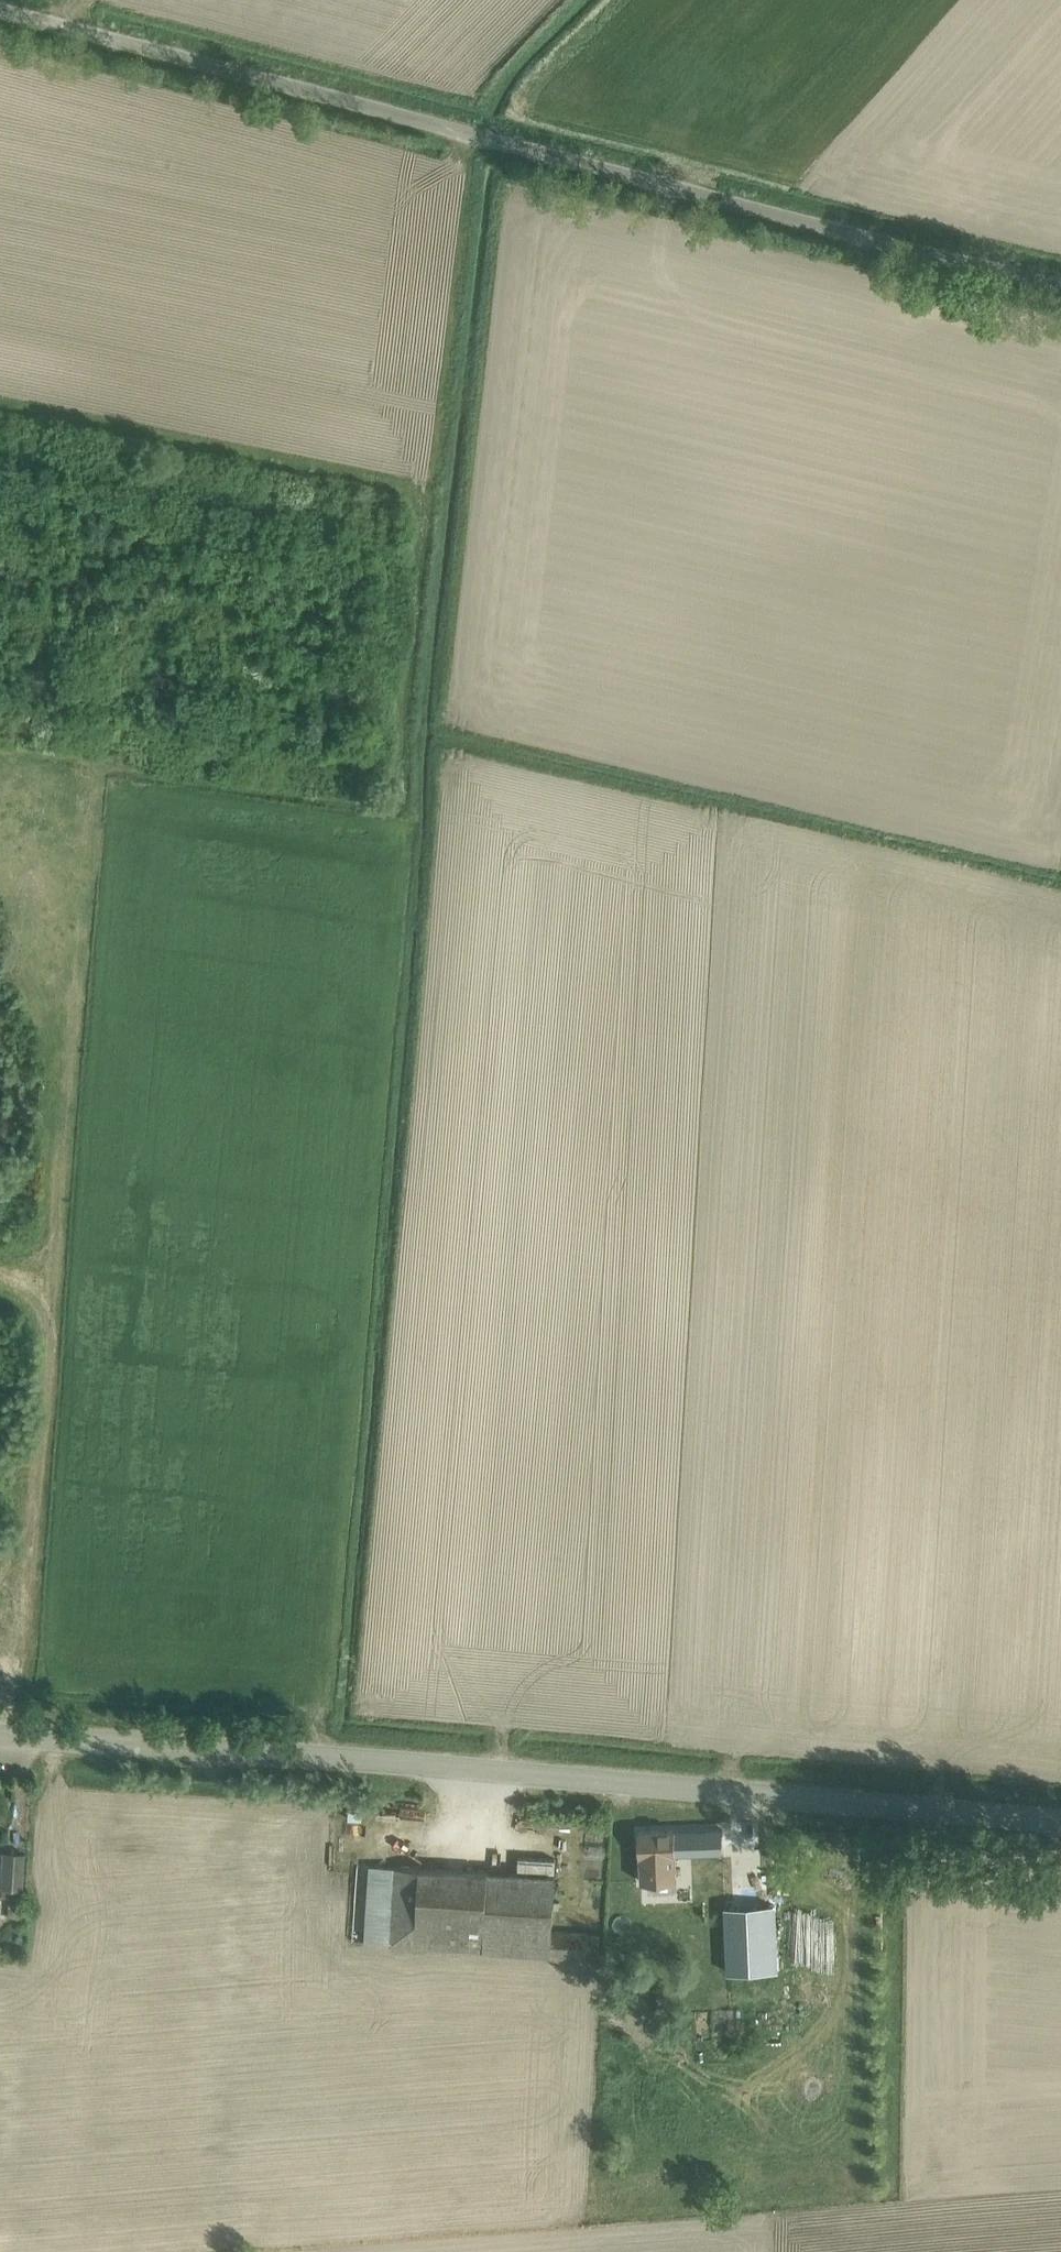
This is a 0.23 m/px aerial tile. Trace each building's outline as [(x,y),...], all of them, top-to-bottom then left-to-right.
[(660,1864),(661,1855),(723,1853),(722,1829),(672,1831),(672,1816),(642,1817),(643,1831),(639,1832),(639,1841),(635,1841),(635,1852),(641,1852),(641,1856),(646,1856),(646,1865),(640,1866),(642,1893),(667,1891),(665,1864),(660,1864)] [(23,1854),(1,1852),(0,1866),(0,1888),(1,1888),(20,1889),(23,1854)] [(550,1931),(553,1876),(395,1866),(390,1943),(595,1957),(596,1934),(550,1931)] [(0,1895),(0,1896),(20,1898),(20,1889),(1,1888),(0,1895)] [(9,1901),(7,1918),(17,1919),(17,1914),(22,1915),(22,1906),(18,1906),(18,1902),(9,1901)] [(771,1904),(725,1906),(727,1969),(773,1967),(771,1904)]
